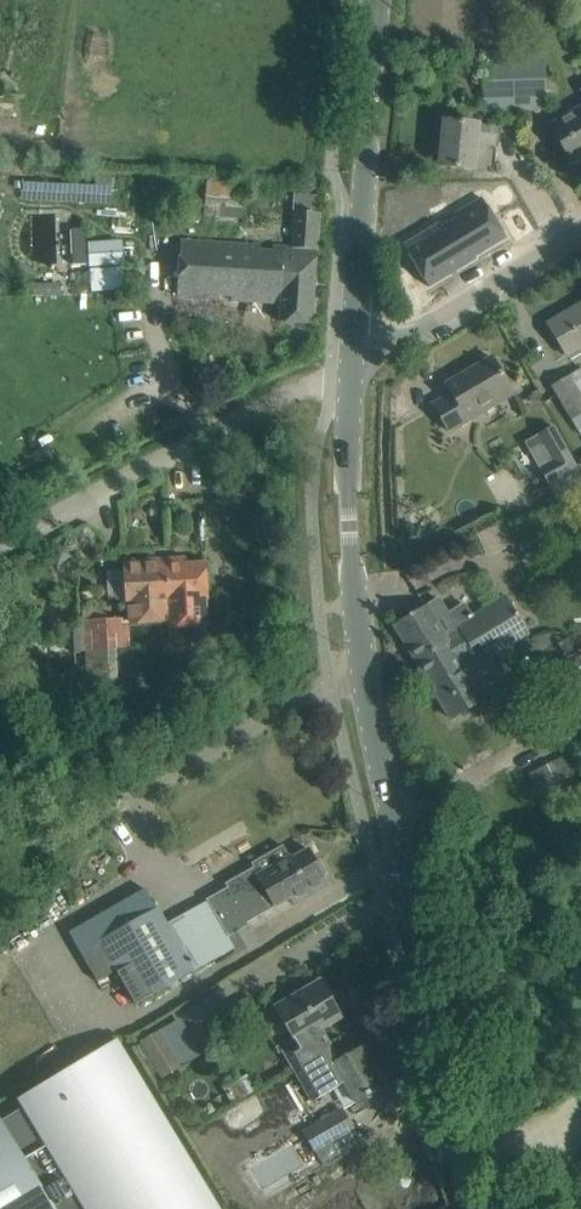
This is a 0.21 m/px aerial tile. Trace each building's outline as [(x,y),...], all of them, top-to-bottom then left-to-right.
[(514,50),(481,51),(483,111),(516,110),(514,50)] [(545,50),(514,50),(516,110),(546,109),(545,50)] [(551,126),(572,161),(580,156),(580,108),(551,126)] [(498,126),(469,123),(444,121),(440,166),(474,169),(477,141),(497,143),(498,126)] [(246,184),(207,181),(205,206),(244,208),(246,184)] [(441,218),(407,238),(431,280),(479,253),(478,251),(488,246),(489,247),(511,234),(487,192),(455,210),(457,213),(443,221),(441,218)] [(321,212),(296,211),(294,211),(291,247),(181,240),(177,297),(282,303),(280,321),(312,324),(317,250),(318,250),(321,212)] [(86,230),(71,230),(72,265),(87,264),(86,230)] [(117,242),(89,244),(90,266),(118,264),(117,242)] [(126,266),(91,268),(92,291),(128,289),(126,266)] [(26,285),(25,298),(37,298),(38,285),(26,285)] [(548,324),(561,344),(568,355),(580,347),(580,304),(548,324)] [(449,431),(470,419),(513,393),(492,357),(446,385),(452,394),(433,405),(449,431)] [(553,386),(573,419),(580,432),(580,369),(553,386)] [(555,424),(537,434),(550,458),(539,465),(549,483),(577,466),(555,424)] [(247,460),(243,473),(260,478),(264,466),(247,460)] [(502,522),(477,532),(486,555),(511,545),(502,522)] [(185,560),(125,563),(127,602),(130,601),(131,624),(169,622),(170,628),(209,626),(205,564),(185,565),(185,560)] [(415,612),(394,625),(425,676),(458,656),(481,642),(489,656),(495,653),(501,663),(513,656),(508,648),(528,635),(523,627),(521,623),(514,612),(504,596),(444,632),(438,622),(428,605),(427,605),(415,612)] [(86,650),(129,648),(129,645),(143,645),(142,632),(129,632),(128,618),(110,619),(101,606),(83,607),(84,621),(86,650)] [(458,656),(425,676),(451,719),(472,706),(507,685),(510,691),(528,681),(513,656),(501,663),(495,653),(489,656),(481,642),(458,656)] [(129,648),(86,650),(89,700),(116,698),(116,706),(133,705),(129,648)] [(553,761),(542,767),(552,785),(563,780),(553,761)] [(228,887),(205,901),(227,938),(229,936),(246,926),(247,922),(291,897),(295,905),(329,885),(324,876),(326,872),(321,862),(317,863),(308,849),(292,858),(290,855),(258,874),(254,866),(226,883),(228,887)] [(158,910),(82,953),(98,980),(116,969),(119,975),(136,1004),(193,972),(158,910)] [(331,990),(326,992),(319,980),(275,1006),(296,1043),(283,1050),(293,1068),(331,1046),(321,1030),(341,1018),(340,1015),(345,994),(331,990)] [(157,1070),(176,1058),(159,1030),(140,1042),(157,1070)] [(355,1102),(386,1084),(364,1047),(340,1061),(331,1046),(293,1068),(313,1102),(344,1083),(355,1102)] [(115,1048),(27,1101),(21,1105),(24,1109),(4,1121),(0,1115),(0,1208),(9,1208),(69,1170),(92,1208),(213,1208),(115,1048)] [(304,1132),(316,1150),(316,1151),(353,1129),(342,1110),(304,1132)]
